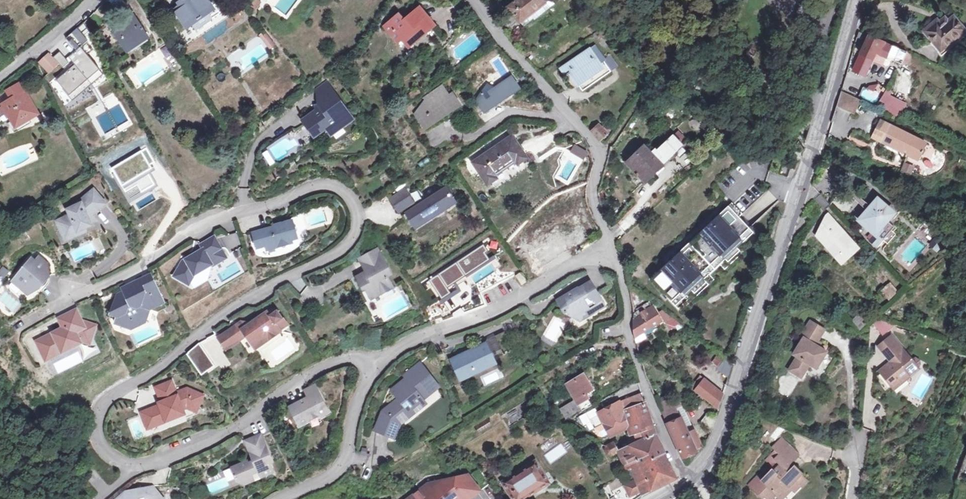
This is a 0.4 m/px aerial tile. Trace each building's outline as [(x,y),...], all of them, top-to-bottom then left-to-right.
[(179,3),(182,7),(175,11),(188,29),(193,25),(197,31),(221,13),(215,4),(212,6),(208,0),(184,0),(179,3)] [(253,10),(259,3),(255,0),(250,6),(253,10)] [(535,21),(554,6),(549,0),(548,0),(546,1),(545,0),(518,0),(508,8),(524,27),(534,19),(535,21)] [(149,36),(133,12),(128,16),(121,19),(123,25),(116,29),(129,48),(149,36)] [(400,41),(407,51),(433,30),(419,12),(402,26),(397,19),(384,29),(396,44),(400,41)] [(939,51),(963,31),(952,18),(947,22),(940,28),(937,24),(935,22),(923,32),(931,42),(939,51)] [(944,18),(937,24),(940,28),(947,22),(944,18)] [(90,36),(85,30),(74,39),(80,46),(90,36)] [(931,42),(928,45),(939,59),(965,37),(965,31),(965,30),(963,31),(939,51),(931,42)] [(483,38),(479,32),(474,35),(479,40),(483,38)] [(873,58),(875,53),(882,56),(902,64),(907,52),(868,36),(853,72),(864,77),(873,58)] [(570,74),(583,92),(612,71),(607,64),(603,67),(590,48),(561,69),(567,76),(570,74)] [(107,77),(84,49),(69,59),(77,67),(57,82),(76,103),(107,77)] [(59,64),(49,54),(40,62),(49,72),(59,64)] [(519,88),(511,77),(492,90),(486,87),(476,101),(484,112),(519,88)] [(455,87),(451,81),(447,84),(451,90),(455,87)] [(39,114),(21,83),(9,90),(14,98),(4,105),(17,127),(39,114)] [(317,90),(318,97),(331,88),(327,83),(317,90)] [(876,104),(882,91),(867,83),(860,97),(876,104)] [(420,91),(417,87),(408,93),(411,98),(420,91)] [(314,127),(319,133),(326,128),(331,134),(343,126),(342,124),(351,117),(331,88),(318,97),(319,105),(321,108),(315,112),(303,121),(310,130),(314,127)] [(417,118),(424,129),(460,104),(453,94),(448,97),(443,90),(427,101),(428,103),(417,118)] [(838,108),(858,114),(863,99),(843,93),(838,108)] [(104,99),(115,124),(122,121),(125,129),(131,126),(116,94),(104,99)] [(900,119),(904,111),(881,100),(876,108),(897,118),(900,119)] [(599,141),(610,131),(607,127),(603,130),(599,126),(591,132),(592,133),(599,141)] [(314,127),(310,130),(314,136),(319,133),(314,127)] [(924,151),(923,150),(926,144),(891,127),(883,144),(917,161),(921,154),(922,155),(924,151)] [(497,180),(495,176),(516,163),(517,165),(528,158),(512,136),(473,163),(488,187),(497,180)] [(799,152),(800,145),(790,143),(789,150),(799,152)] [(675,154),(666,144),(653,155),(646,148),(627,164),(645,183),(675,154)] [(269,149),(262,153),(270,166),(277,162),(269,149)] [(779,177),(783,164),(769,160),(765,174),(779,177)] [(902,172),(914,176),(917,168),(905,164),(902,172)] [(446,188),(403,215),(407,220),(409,218),(414,226),(454,201),(446,188)] [(56,221),(61,234),(75,227),(77,231),(84,228),(91,225),(90,223),(87,216),(90,214),(90,215),(104,203),(92,189),(79,201),(80,203),(67,209),(69,215),(56,221)] [(390,199),(398,211),(413,202),(405,189),(390,199)] [(820,194),(814,200),(825,211),(831,205),(820,194)] [(877,248),(891,232),(892,231),(885,224),(893,214),(877,200),(860,220),(876,234),(869,242),(877,248)] [(731,202),(648,280),(679,313),(714,280),(710,275),(720,267),(724,271),(747,249),(742,244),(754,233),(740,217),(742,214),(731,202)] [(840,254),(853,242),(828,216),(820,232),(823,235),(840,254)] [(257,248),(265,246),(277,243),(278,247),(289,244),(288,241),(291,240),(297,239),(292,221),(283,223),(283,225),(278,226),(277,225),(276,224),(274,225),(273,225),(272,227),(272,228),(253,233),(257,248)] [(84,228),(77,231),(75,227),(61,234),(64,240),(85,231),(84,228)] [(840,254),(823,235),(819,238),(840,260),(856,244),(853,242),(840,254)] [(183,280),(189,283),(195,274),(212,264),(213,265),(227,257),(215,236),(201,243),(203,247),(191,254),(191,253),(186,256),(187,257),(185,258),(186,260),(180,263),(173,274),(183,280)] [(371,300),(392,288),(387,277),(391,275),(377,250),(362,258),(367,267),(366,272),(356,277),(363,290),(365,289),(371,300)] [(35,261),(33,263),(29,260),(12,281),(21,289),(39,287),(48,276),(47,264),(38,257),(35,261)] [(367,267),(362,258),(359,259),(366,272),(367,267)] [(515,276),(521,286),(526,283),(520,273),(515,276)] [(148,290),(156,287),(150,274),(142,278),(148,290)] [(166,307),(156,287),(148,290),(142,278),(121,287),(124,294),(118,297),(117,299),(115,298),(110,314),(116,316),(114,323),(130,328),(132,323),(142,318),(144,313),(147,314),(149,307),(153,309),(152,310),(157,311),(166,307)] [(191,284),(189,283),(183,280),(180,284),(188,289),(191,284)] [(566,313),(579,321),(584,313),(589,310),(592,314),(602,308),(602,304),(592,286),(581,292),(579,289),(558,302),(565,314),(566,313)] [(882,292),(891,302),(898,295),(889,286),(882,292)] [(392,288),(371,300),(374,305),(395,293),(392,288)] [(638,309),(642,314),(651,307),(650,304),(647,302),(638,309)] [(542,317),(543,317),(536,304),(526,309),(531,318),(537,319),(542,317)] [(651,307),(642,314),(633,321),(633,332),(635,339),(662,322),(651,307)] [(76,309),(61,316),(66,326),(62,328),(36,341),(44,357),(84,337),(90,339),(94,328),(85,325),(84,326),(81,319),(76,309)] [(584,313),(579,321),(592,314),(589,310),(584,313)] [(678,323),(662,311),(659,313),(670,329),(678,323)] [(864,324),(871,318),(864,311),(852,323),(861,332),(866,327),(864,324)] [(254,349),(263,343),(265,344),(279,334),(279,332),(287,327),(277,312),(269,317),(267,313),(251,324),(250,329),(236,327),(235,327),(219,338),(219,339),(219,340),(219,341),(226,350),(240,340),(243,340),(246,338),(254,349)] [(144,321),(147,314),(144,313),(142,318),(132,323),(130,328),(144,321)] [(66,326),(61,316),(57,318),(62,328),(66,326)] [(81,319),(84,326),(85,325),(94,328),(90,339),(84,337),(44,357),(45,360),(81,342),(90,345),(97,324),(81,319)] [(879,320),(874,326),(884,336),(894,326),(879,320)] [(814,345),(817,341),(824,330),(810,321),(800,337),(803,339),(793,355),(796,357),(788,371),(800,378),(809,365),(815,369),(826,352),(818,347),(814,345)] [(496,338),(503,354),(511,349),(504,335),(496,338)] [(187,352),(202,378),(229,362),(219,346),(221,345),(215,336),(187,352)] [(879,371),(891,386),(897,381),(900,385),(918,370),(891,336),(879,346),(891,362),(879,371)] [(503,354),(496,338),(487,342),(494,358),(503,354)] [(483,362),(491,358),(485,345),(468,353),(466,348),(455,353),(457,358),(451,361),(460,380),(469,376),(467,373),(484,365),(483,362)] [(709,362),(716,367),(723,358),(717,352),(709,362)] [(467,373),(469,376),(494,364),(491,358),(483,362),(484,365),(467,373)] [(723,358),(716,367),(729,377),(732,364),(723,358)] [(407,412),(412,414),(425,404),(422,400),(437,387),(419,363),(403,376),(406,380),(398,386),(397,385),(390,390),(399,401),(379,416),(373,430),(388,437),(395,420),(407,412)] [(566,386),(577,404),(581,410),(582,411),(591,406),(584,394),(592,390),(583,376),(566,386)] [(718,410),(723,394),(703,379),(699,376),(690,388),(694,392),(718,410)] [(164,419),(182,412),(181,410),(185,408),(195,412),(202,396),(186,389),(175,393),(170,381),(154,388),(159,401),(161,402),(159,406),(157,406),(139,413),(143,421),(151,418),(154,426),(165,422),(164,419)] [(897,381),(891,386),(894,389),(900,385),(897,381)] [(308,397),(317,392),(314,386),(304,390),(308,397)] [(298,424),(308,420),(317,415),(318,417),(319,417),(327,412),(317,392),(308,397),(289,406),(298,424)] [(637,460),(625,466),(627,471),(630,470),(635,481),(624,486),(626,492),(629,498),(630,497),(641,492),(643,496),(654,489),(676,479),(652,429),(648,415),(644,402),(637,406),(623,410),(618,402),(597,415),(609,436),(626,426),(630,435),(640,431),(645,440),(630,447),(637,460)] [(581,410),(577,404),(561,413),(565,419),(581,410)] [(681,406),(674,409),(679,419),(680,418),(687,433),(693,430),(681,406)] [(663,415),(667,425),(679,419),(674,409),(663,415)] [(164,419),(165,422),(183,415),(182,412),(164,419)] [(399,424),(412,414),(407,412),(395,420),(388,437),(393,438),(399,424)] [(317,415),(308,420),(311,426),(321,422),(319,417),(318,417),(317,415)] [(146,429),(154,426),(151,418),(143,421),(146,429)] [(679,419),(667,425),(675,441),(682,458),(698,450),(702,446),(695,429),(693,430),(687,433),(680,418),(679,419)] [(491,426),(488,420),(474,428),(478,434),(491,426)] [(249,476),(257,472),(260,478),(271,474),(266,461),(267,458),(259,436),(244,442),(252,463),(246,465),(245,463),(230,469),(233,476),(231,477),(233,480),(234,479),(236,483),(242,486),(252,482),(249,476)] [(800,485),(801,487),(807,480),(801,474),(802,473),(794,465),(790,468),(788,466),(798,455),(788,445),(780,438),(771,447),(775,451),(779,454),(774,460),(779,465),(763,481),(761,479),(752,488),(759,495),(760,493),(767,498),(771,498),(775,495),(779,498),(781,498),(791,488),(789,486),(795,480),(800,485)] [(612,456),(619,453),(613,443),(606,447),(605,451),(608,455),(612,456)] [(630,447),(619,453),(625,466),(637,460),(630,447)] [(779,454),(775,451),(766,460),(769,463),(748,485),(752,488),(761,479),(763,481),(779,465),(774,460),(779,454)] [(452,462),(446,452),(441,456),(447,465),(452,462)] [(528,495),(535,490),(536,492),(548,483),(535,463),(503,483),(514,498),(523,498),(528,496),(528,495)] [(425,498),(466,498),(451,479),(425,498)] [(611,498),(614,498),(626,492),(619,480),(604,488),(611,498)] [(789,486),(791,488),(794,491),(800,485),(795,480),(789,486)] [(152,487),(124,491),(130,498),(136,498),(152,487)] [(152,487),(136,498),(162,498),(152,487)]
